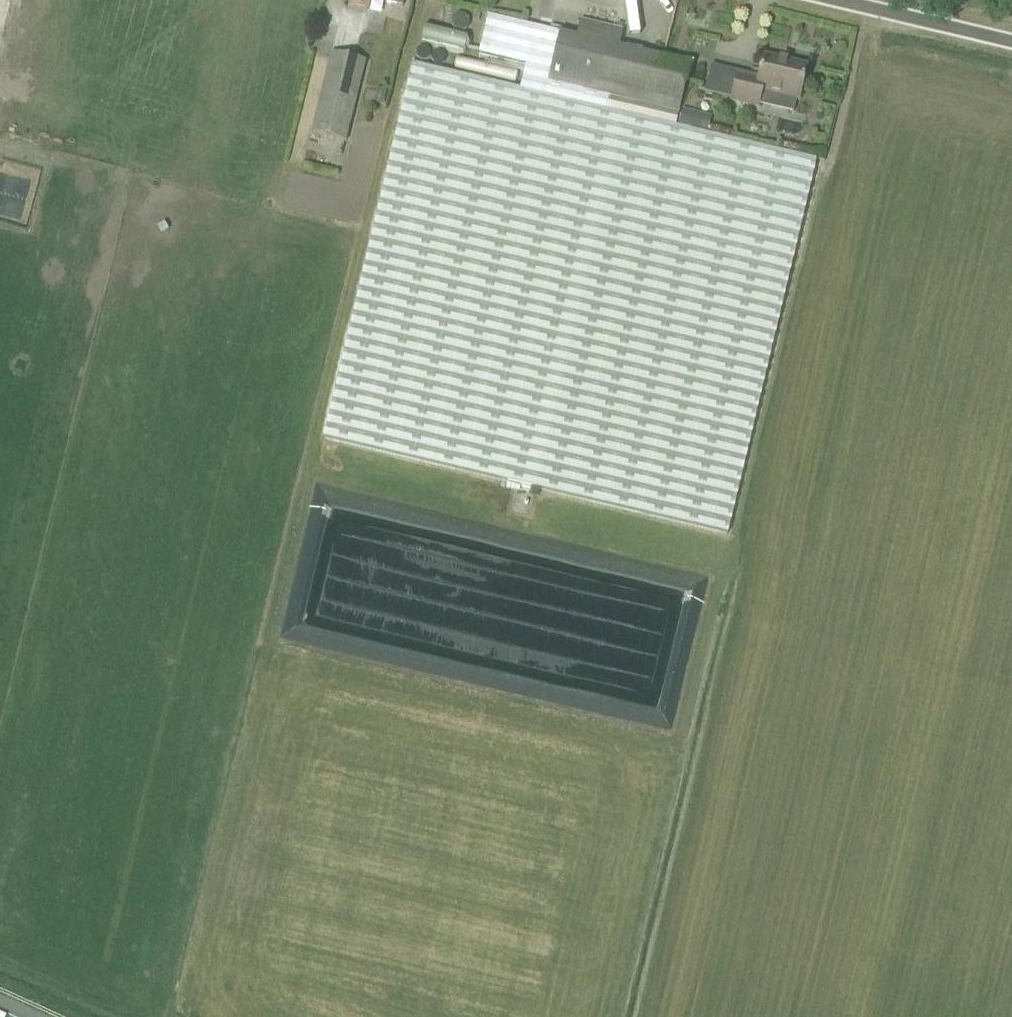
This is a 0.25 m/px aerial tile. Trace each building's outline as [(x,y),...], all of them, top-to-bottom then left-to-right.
[(352,7),(367,10),(370,0),(354,0),(352,7)] [(454,30),(457,31),(463,31),(464,31),(467,28),(468,26),(468,22),(467,20),(466,17),(463,15),(458,15),(453,18),(451,20),(451,23),(451,26),(454,30)] [(412,64),(323,439),(728,535),(817,160),(675,127),(690,65),(619,48),(623,31),(580,21),(576,38),(488,16),(478,55),(525,66),(520,90),(412,64)] [(424,45),(467,47),(467,33),(424,31),(424,45)] [(421,60),(423,60),(426,59),(429,56),(430,52),(429,49),(427,47),(424,46),(420,47),(418,48),(417,49),(416,53),(417,55),(419,59),(421,60)] [(434,64),(437,65),(440,65),(443,64),(445,59),(445,56),(443,53),(442,52),(440,51),(435,52),(433,53),(432,55),(431,59),(432,63),(434,64)] [(310,133),(345,142),(365,62),(330,53),(310,133)] [(737,76),(731,101),(758,108),(758,106),(762,92),(796,100),(799,101),(807,67),(763,57),(758,81),(737,76)] [(377,89),(374,103),(384,105),(387,91),(377,89)] [(682,110),(678,125),(707,132),(711,116),(682,110)]
